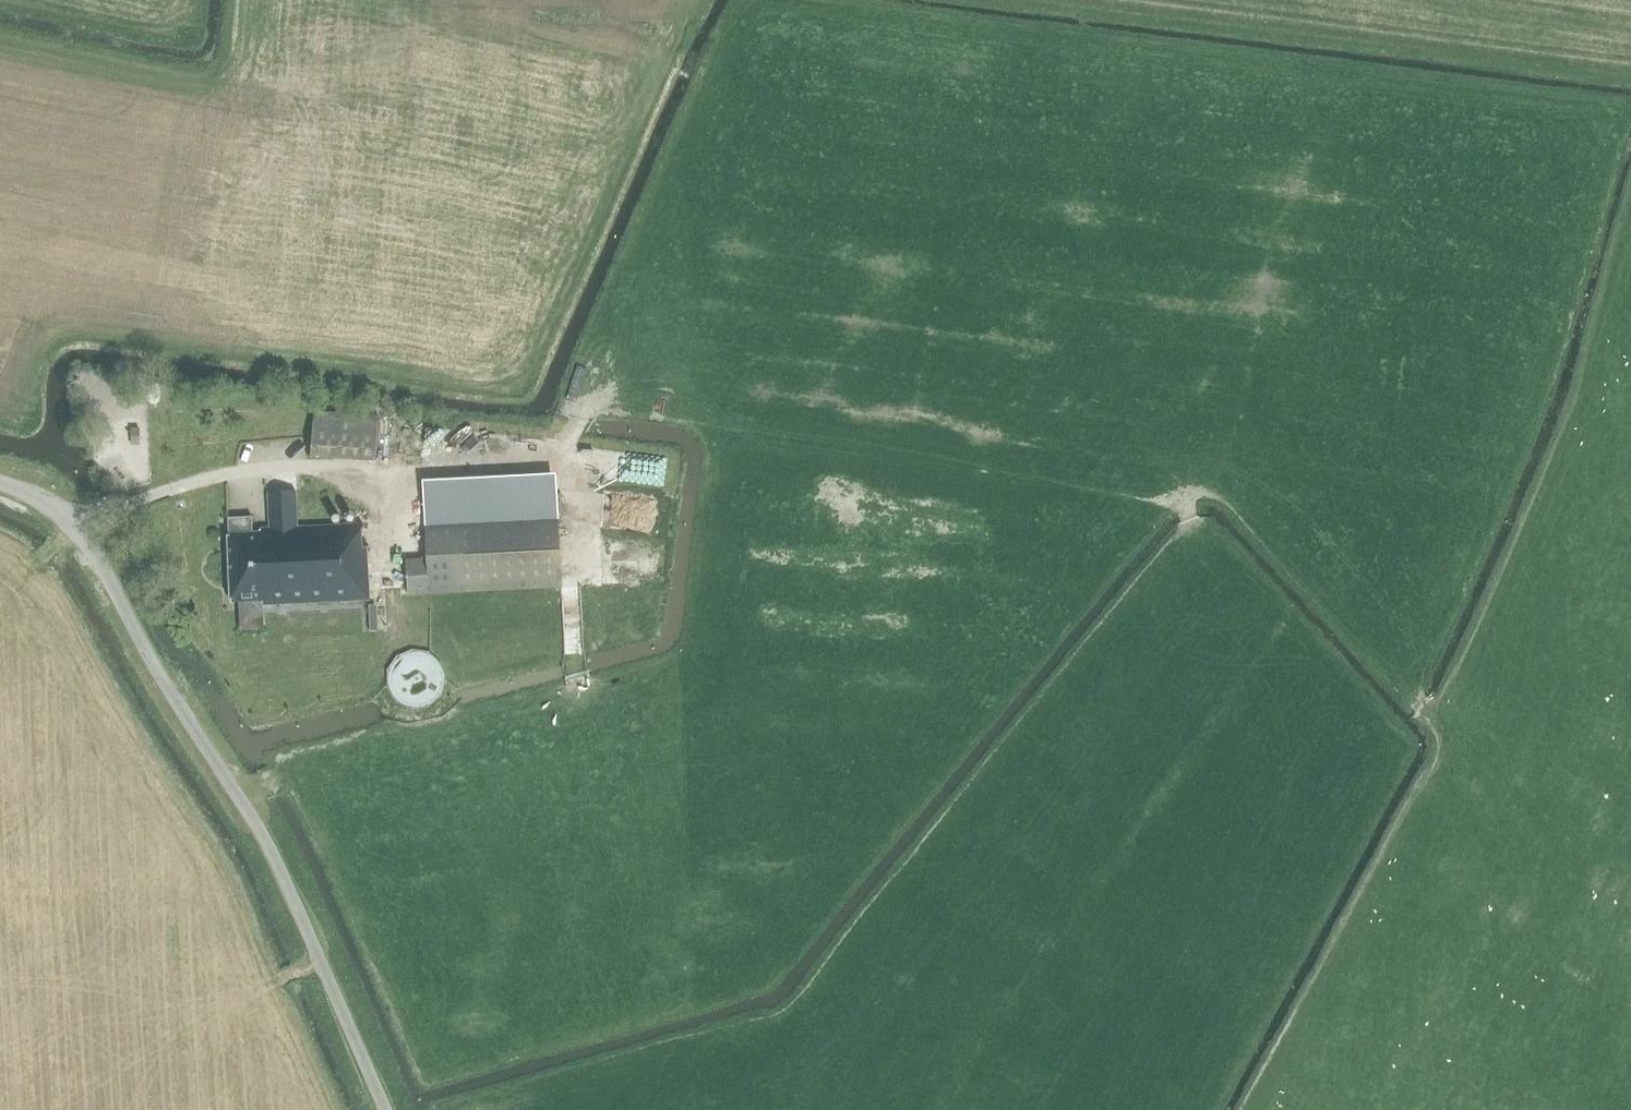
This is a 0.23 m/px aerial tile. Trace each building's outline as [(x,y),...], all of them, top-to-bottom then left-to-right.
[(313,412),(310,456),(375,461),(378,417),(313,412)] [(423,497),(425,521),(556,514),(555,490),(423,497)] [(407,595),(560,587),(556,514),(425,521),(427,559),(405,560),(407,595)] [(261,601),(261,605),(368,600),(366,547),(361,547),(360,524),(259,529),(259,533),(252,533),(251,517),(227,518),(228,534),(231,603),(261,601)] [(446,683),(446,678),(446,673),(444,667),(442,663),(437,658),(431,653),(428,652),(423,651),(416,651),(411,652),(406,653),(400,657),(397,660),(392,669),(391,673),(391,679),(391,683),(393,690),(399,698),(407,704),(412,705),(419,706),(427,705),(433,702),(438,698),(441,695),(444,689),(446,683)]
